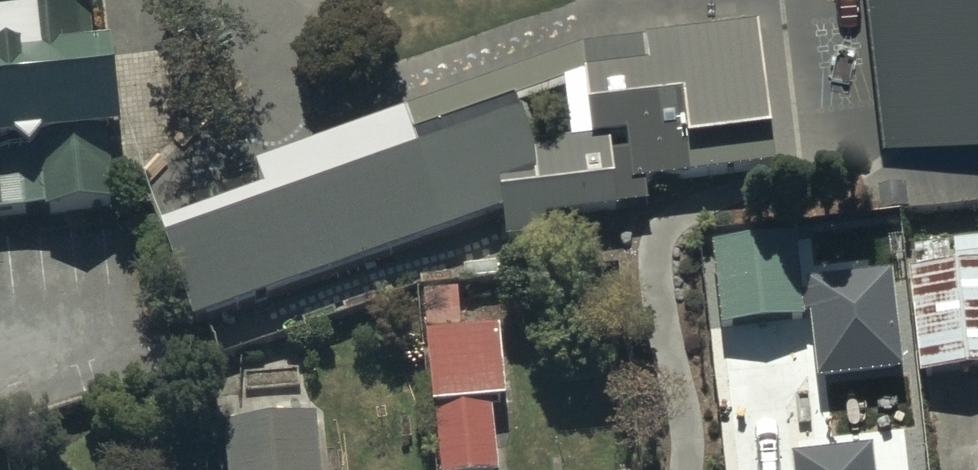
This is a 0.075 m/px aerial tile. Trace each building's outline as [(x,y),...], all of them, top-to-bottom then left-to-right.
[(114,212),(108,151),(124,150),(115,65),(92,68),(85,0),(0,0),(0,225),(114,212)] [(886,139),(977,130),(977,0),(869,0),(886,139)] [(266,190),(157,228),(196,330),(506,221),(508,235),(653,211),(651,189),(778,173),(758,31),(586,52),(564,62),(573,150),(535,151),(506,80),(258,169),(266,190)] [(803,319),(795,235),(716,242),(724,327),(803,319)] [(951,267),(949,246),(914,249),(916,269),(911,270),(919,376),(977,369),(977,240),(955,242),(957,266),(951,267)] [(889,266),(807,276),(818,372),(900,362),(889,266)] [(427,277),(426,327),(471,327),(472,277),(427,277)] [(428,333),(441,469),(500,469),(493,399),(507,398),(500,326),(428,333)] [(316,416),(226,423),(229,469),(320,469),(316,416)] [(873,439),(795,447),(797,469),(876,469),(873,439)]
